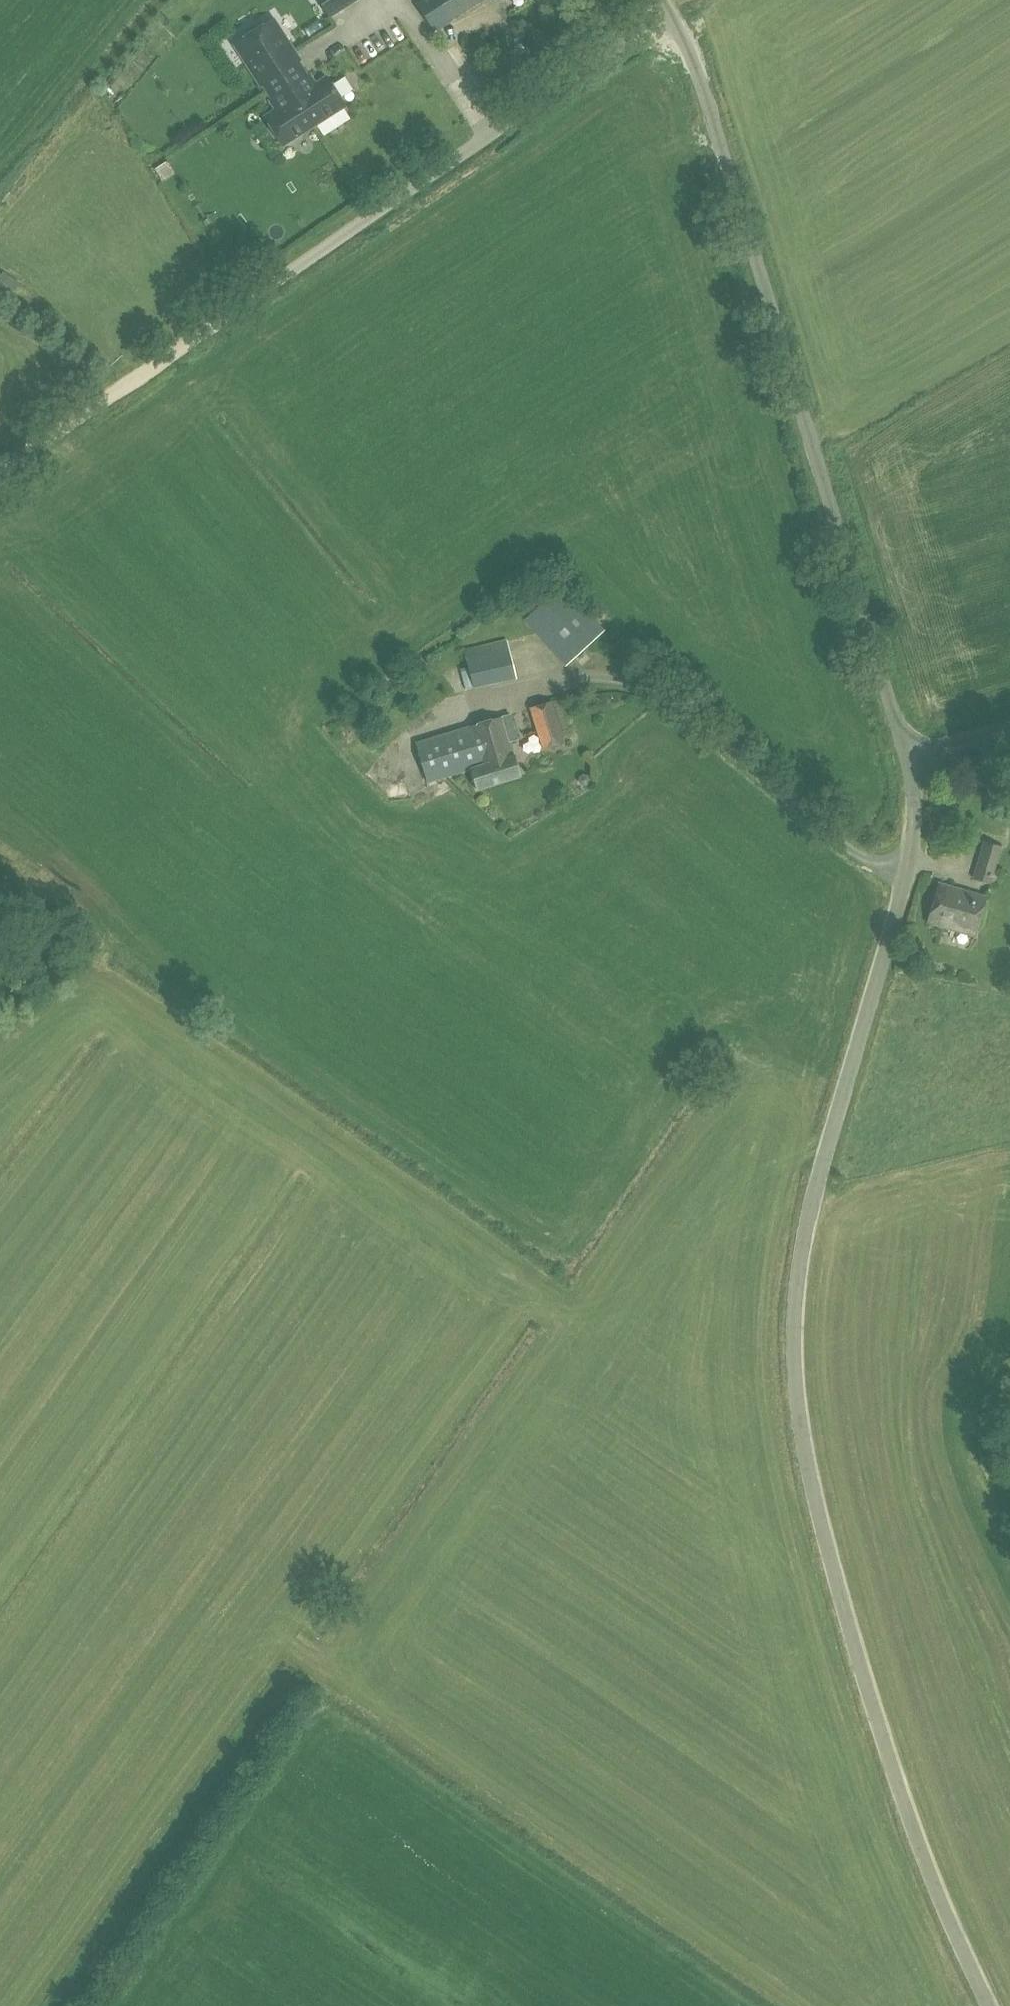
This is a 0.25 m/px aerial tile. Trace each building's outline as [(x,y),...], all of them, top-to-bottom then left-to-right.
[(330,17),(342,9),(336,0),(319,0),(330,17)] [(451,20),(483,0),(438,0),(451,20)] [(261,87),(301,61),(274,19),(259,28),(261,31),(251,38),(249,35),(234,45),(261,87)] [(310,74),(290,87),(315,126),(346,106),(327,77),(316,84),(310,74)] [(315,126),(290,87),(270,99),(276,109),(265,117),(284,146),(315,126)] [(160,170),(168,189),(179,184),(172,165),(160,170)] [(222,254),(215,259),(227,279),(235,274),(222,254)] [(524,619),(567,666),(605,630),(564,584),(524,619)] [(470,667),(474,688),(517,678),(508,640),(466,650),(470,667)] [(466,690),(474,688),(470,667),(461,669),(466,690)] [(530,707),(543,750),(561,744),(566,742),(553,700),(530,707)] [(471,768),(478,789),(521,776),(510,742),(519,740),(511,713),(416,742),(429,782),(471,768)] [(580,774),(579,778),(582,782),(585,783),(589,780),(590,777),(588,773),(584,772),(580,774)] [(973,878),(992,884),(1003,846),(984,840),(973,878)] [(927,923),(975,936),(986,895),(938,882),(927,923)]
